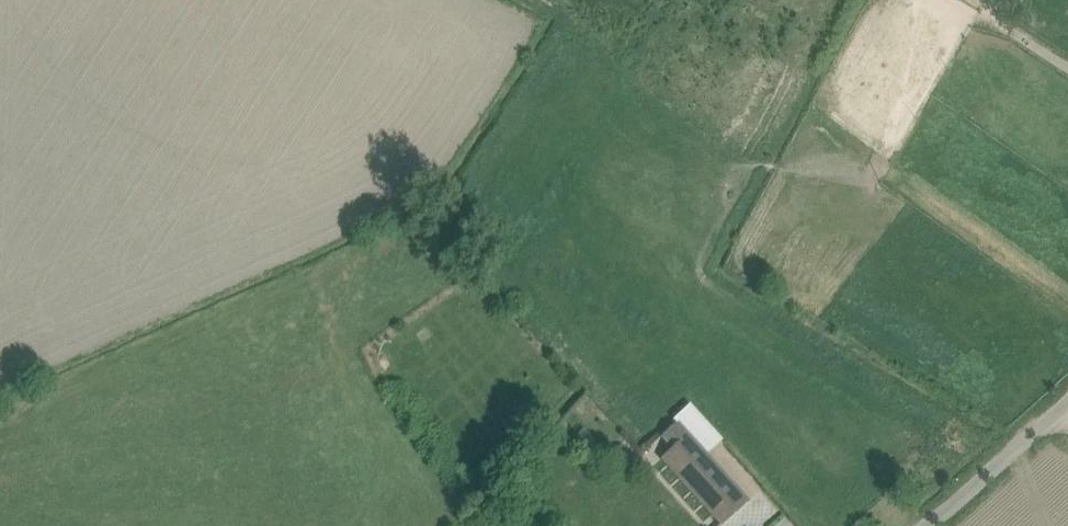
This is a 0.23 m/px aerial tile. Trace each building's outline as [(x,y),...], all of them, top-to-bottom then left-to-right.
[(748,501),(733,485),(677,423),(661,438),(672,452),(663,460),(706,509),(721,525),(748,501)]
